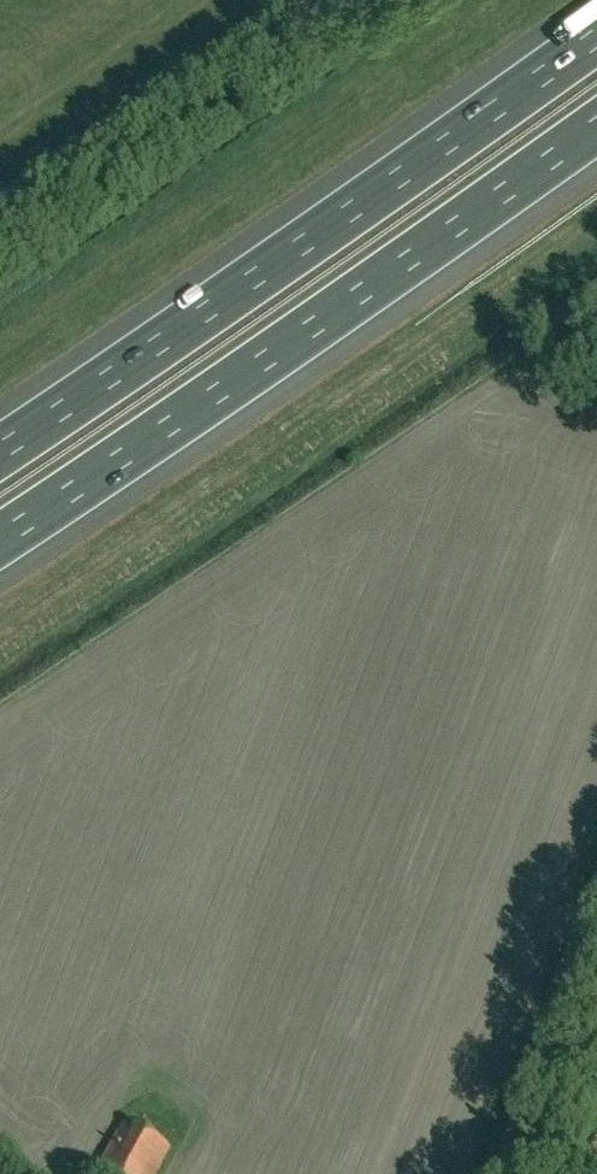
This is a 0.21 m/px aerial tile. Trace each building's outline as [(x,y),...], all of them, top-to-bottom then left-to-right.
[(124,1120),(98,1170),(104,1173),(157,1173),(172,1147),(124,1120)]
